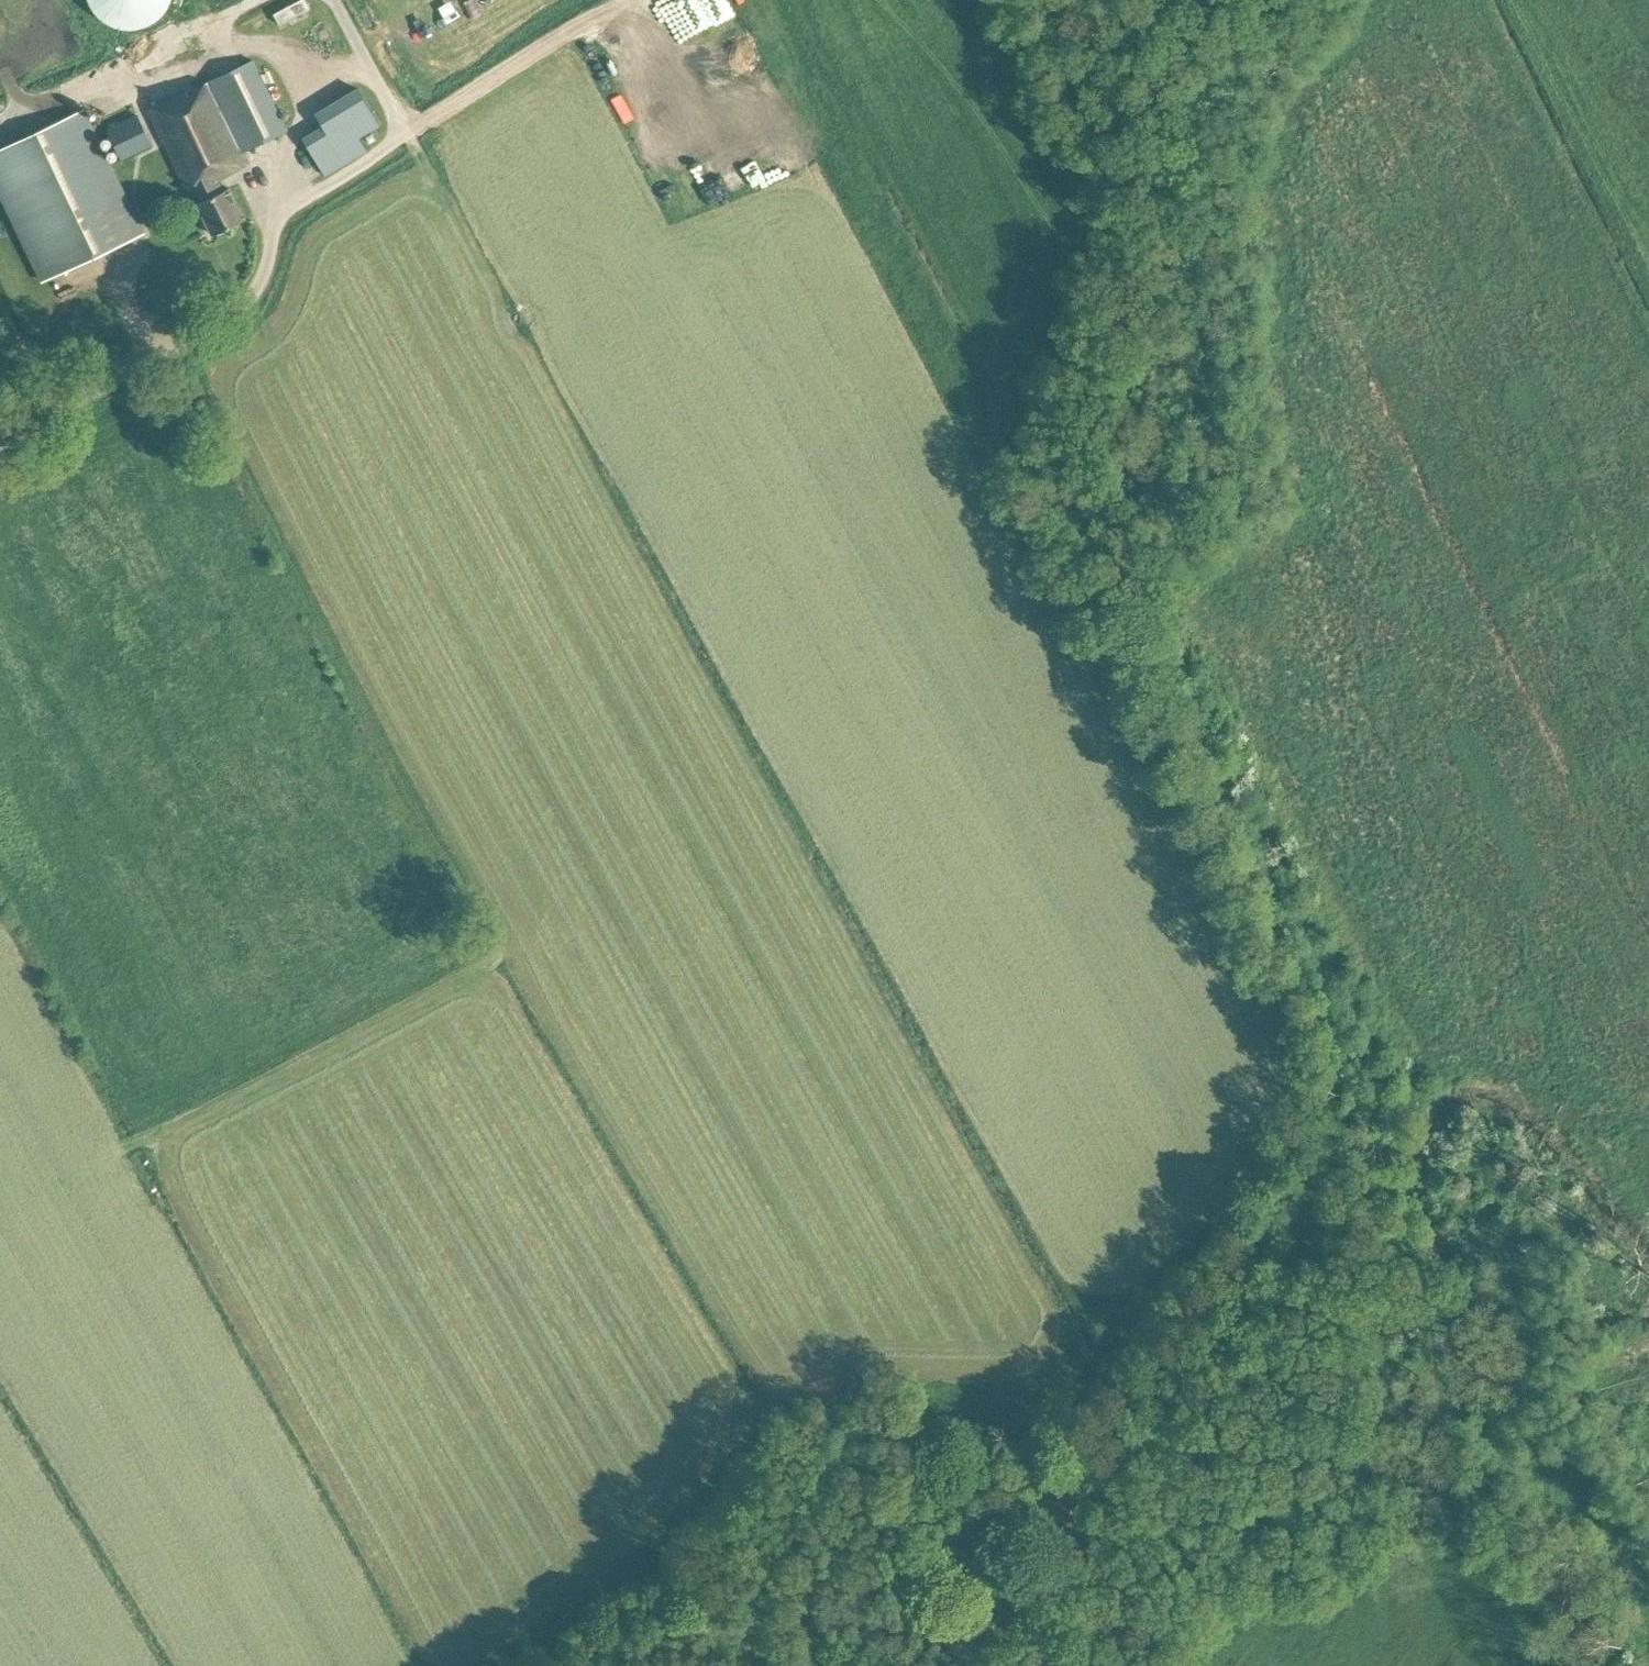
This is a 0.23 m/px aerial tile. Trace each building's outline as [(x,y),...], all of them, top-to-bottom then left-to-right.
[(89,2),(93,9),(98,15),(103,20),(110,24),(117,27),(124,28),(132,29),(140,28),(147,25),(154,22),(160,17),(165,12),(169,5),(171,0),(89,0),(89,2)] [(273,9),(279,21),(310,7),(307,0),(294,0),(273,9)] [(738,9),(704,21),(735,105),(769,92),(738,9)] [(223,191),(217,179),(248,164),(243,152),(287,130),(253,60),(149,111),(189,194),(195,191),(200,200),(197,202),(213,235),(244,220),(229,188),(223,191)] [(360,89),(317,114),(323,124),(302,137),(326,176),(368,151),(359,138),(381,125),(360,89)] [(144,234),(84,110),(0,150),(0,190),(44,280),(144,234)] [(122,159),(152,144),(138,115),(108,130),(122,159)]
